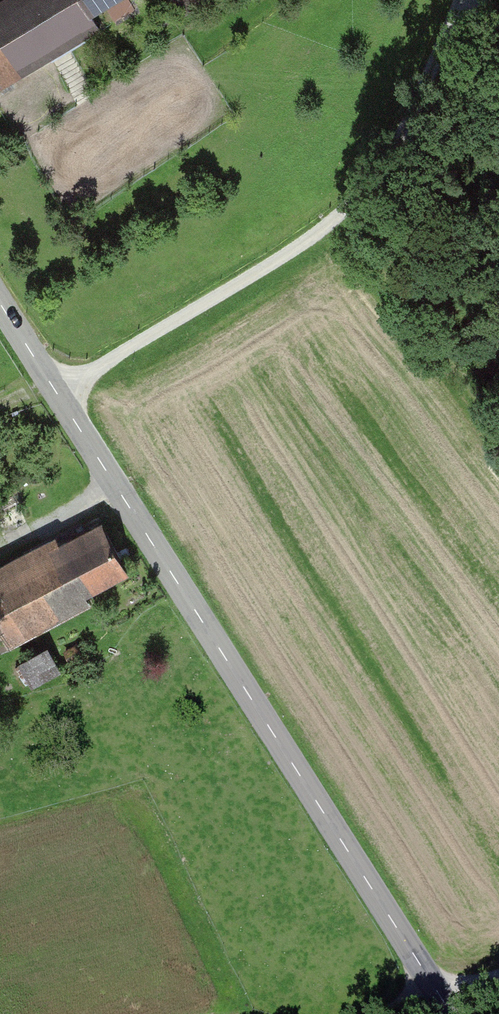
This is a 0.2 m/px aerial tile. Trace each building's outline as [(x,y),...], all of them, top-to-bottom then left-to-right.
[(0,3),(0,89),(1,90),(102,34),(90,12),(112,0),(6,0),(0,3)] [(13,643),(94,602),(89,593),(135,570),(108,517),(0,570),(0,617),(13,643)] [(50,652),(25,665),(36,686),(61,673),(50,652)]
